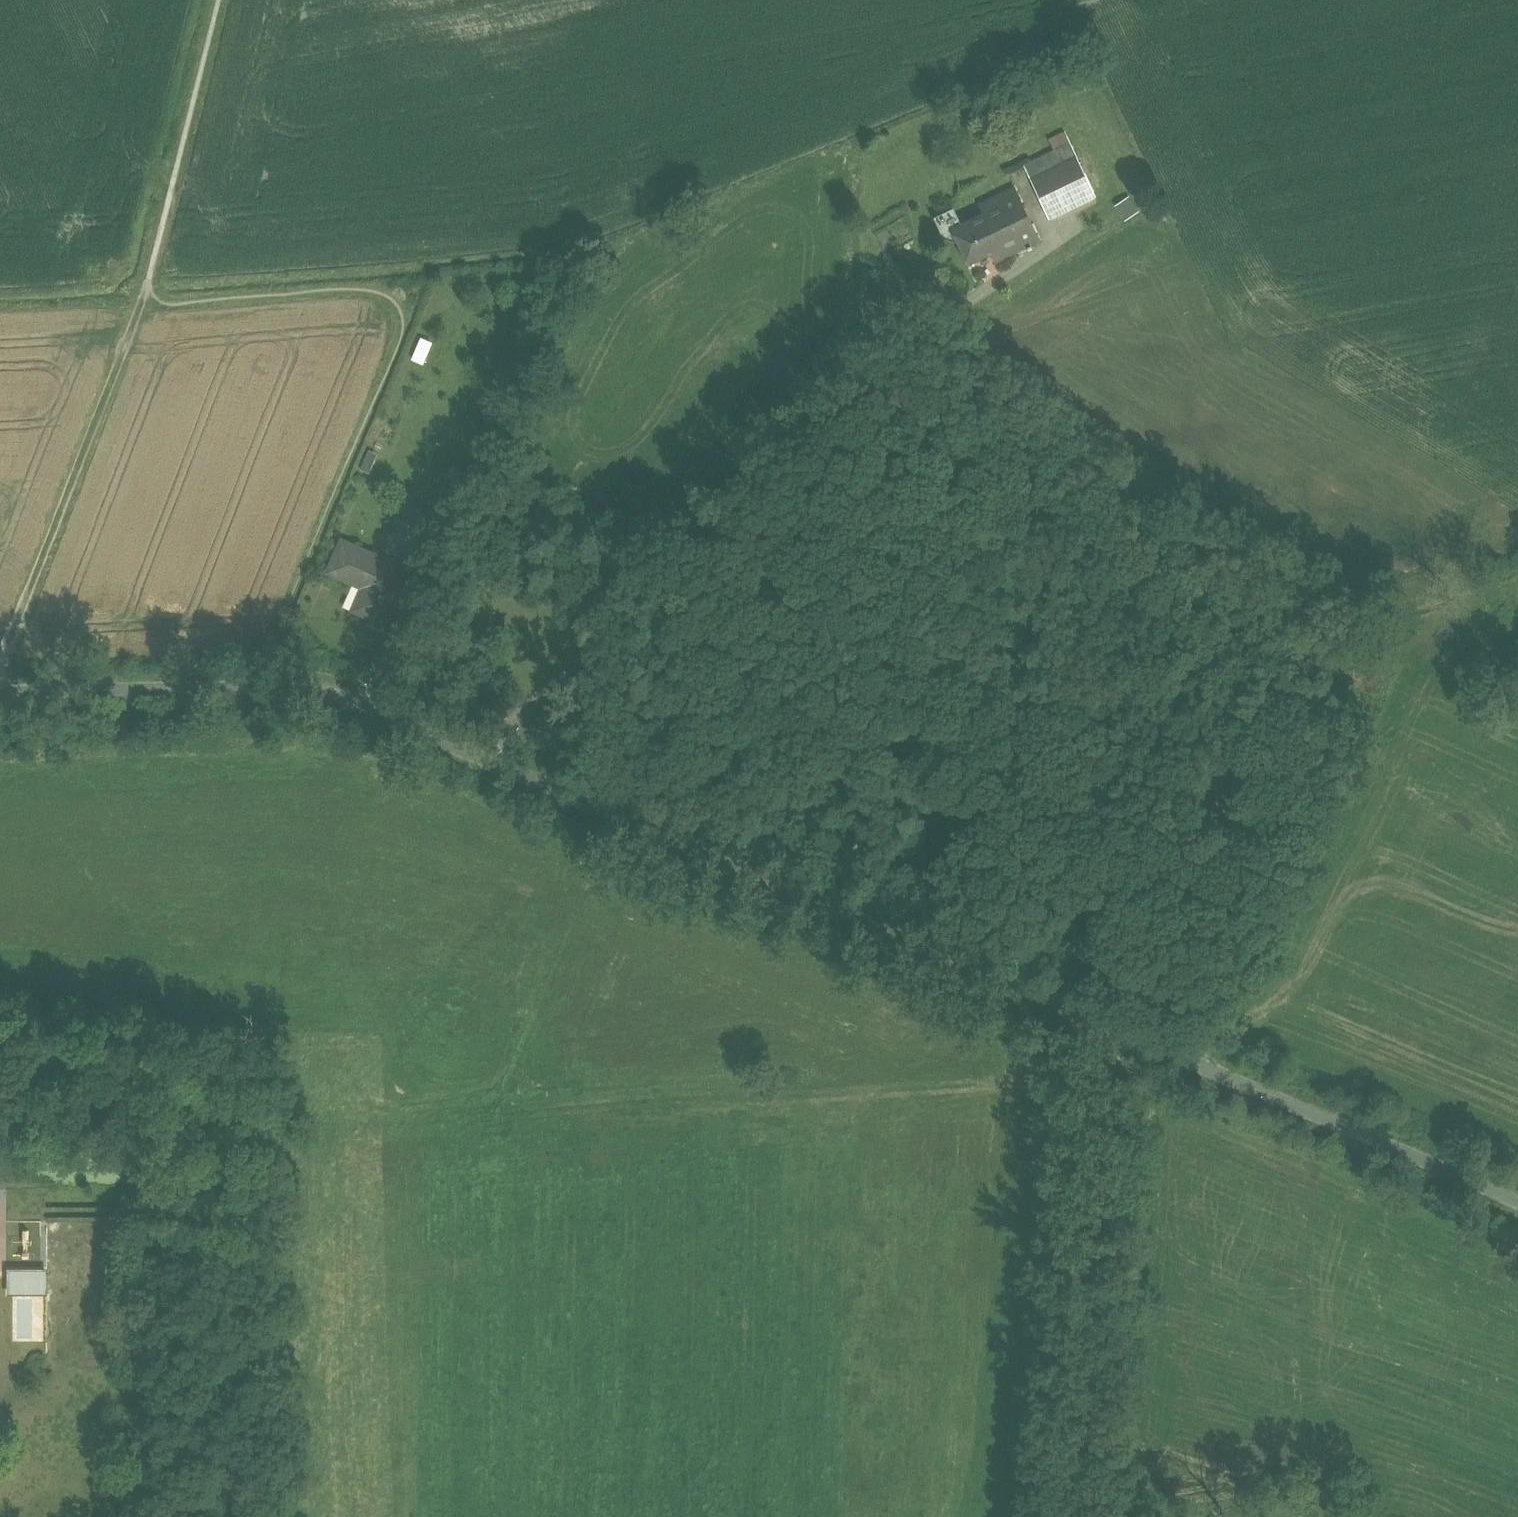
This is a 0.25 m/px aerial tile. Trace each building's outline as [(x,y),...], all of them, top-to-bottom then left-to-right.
[(1078,157),(1036,177),(1052,210),(1093,189),(1078,157)] [(1017,188),(984,204),(988,214),(958,228),(974,261),(994,251),(999,260),(1041,240),(1017,188)] [(419,335),(410,358),(423,363),(432,340),(419,335)] [(414,433),(385,421),(361,478),(390,490),(414,433)] [(409,575),(345,545),(331,575),(373,594),(363,615),(386,626),(409,575)] [(39,1274),(11,1275),(11,1343),(40,1342),(39,1274)]
